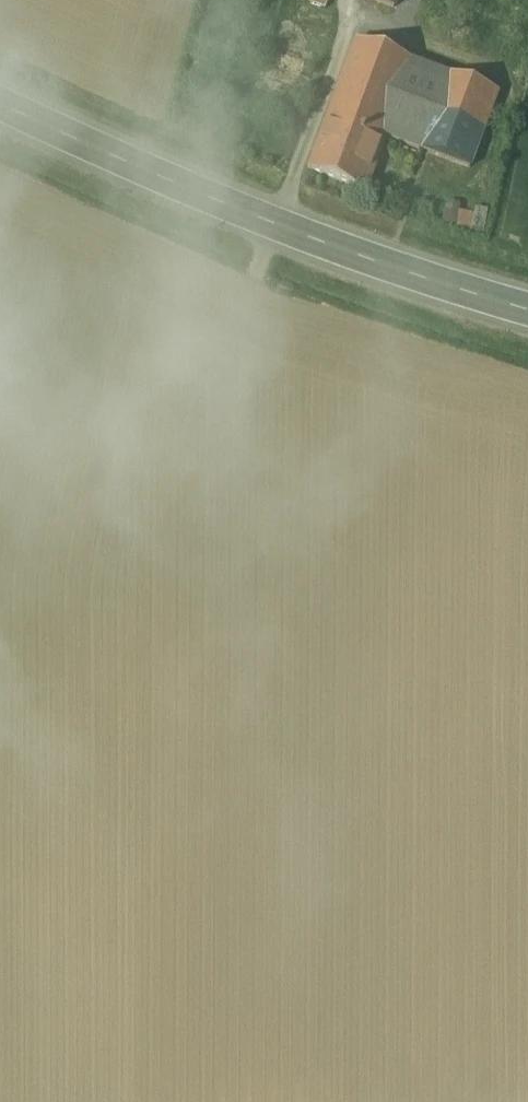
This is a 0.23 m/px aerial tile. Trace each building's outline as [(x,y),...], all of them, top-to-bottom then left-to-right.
[(326,10),(329,0),(300,0),(326,10)] [(396,9),(399,0),(372,0),(396,9)] [(499,96),(358,44),(330,122),(387,143),(470,173),(499,96)] [(387,143),(330,122),(311,173),(368,194),(387,143)] [(476,215),(461,212),(462,204),(449,202),(445,225),(488,233),(491,210),(477,207),(476,215)]
